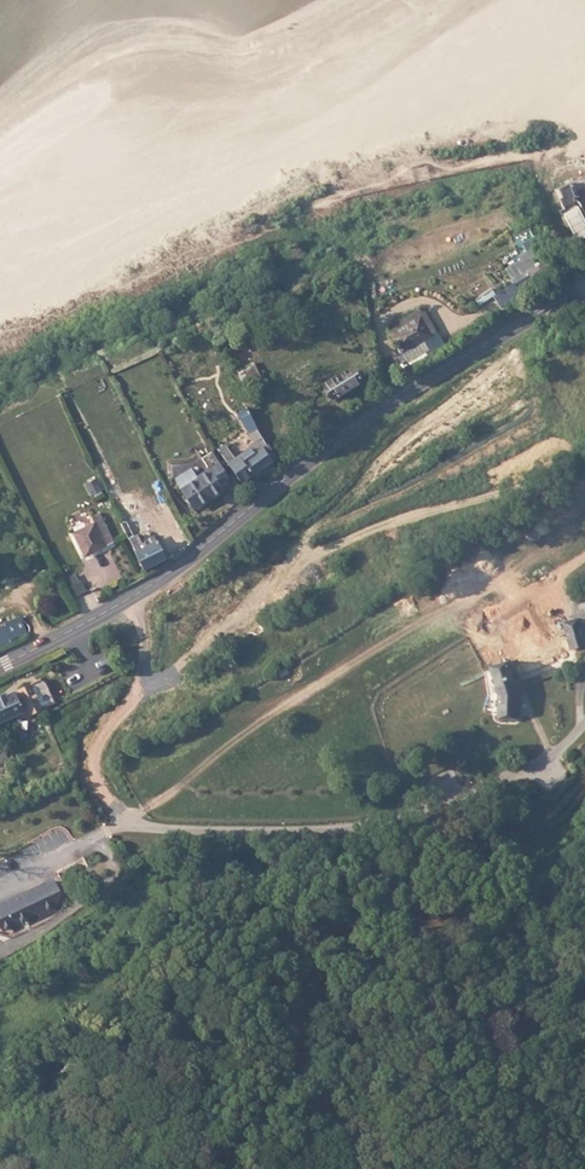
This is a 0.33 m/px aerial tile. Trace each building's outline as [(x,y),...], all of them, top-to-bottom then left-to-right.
[(572,227),(584,221),(584,212),(571,183),(553,190),(572,227)] [(513,305),(519,317),(536,308),(530,296),(513,305)] [(399,331),(408,349),(434,338),(426,318),(399,331)] [(331,381),(339,394),(355,385),(347,372),(331,381)] [(256,421),(247,403),(234,410),(242,427),(256,421)] [(250,472),(275,458),(256,421),(242,427),(253,450),(242,456),(250,472)] [(239,478),(250,472),(242,456),(232,461),(239,478)] [(201,509),(227,487),(218,471),(209,475),(204,467),(181,489),(201,509)] [(88,530),(98,552),(115,545),(104,522),(88,530)] [(122,528),(139,566),(161,556),(152,539),(140,543),(132,524),(122,528)] [(86,557),(98,552),(88,530),(76,535),(86,557)] [(575,644),(567,619),(552,627),(559,649),(575,644)] [(10,629),(14,637),(30,628),(26,620),(10,629)] [(495,657),(477,667),(487,696),(487,715),(504,716),(505,686),(509,686),(505,675),(500,676),(498,673),(502,672),(495,657)] [(25,683),(40,712),(70,698),(60,678),(47,672),(25,683)] [(0,702),(0,721),(22,711),(15,695),(0,702)] [(40,895),(31,881),(0,896),(0,915),(40,895)]
